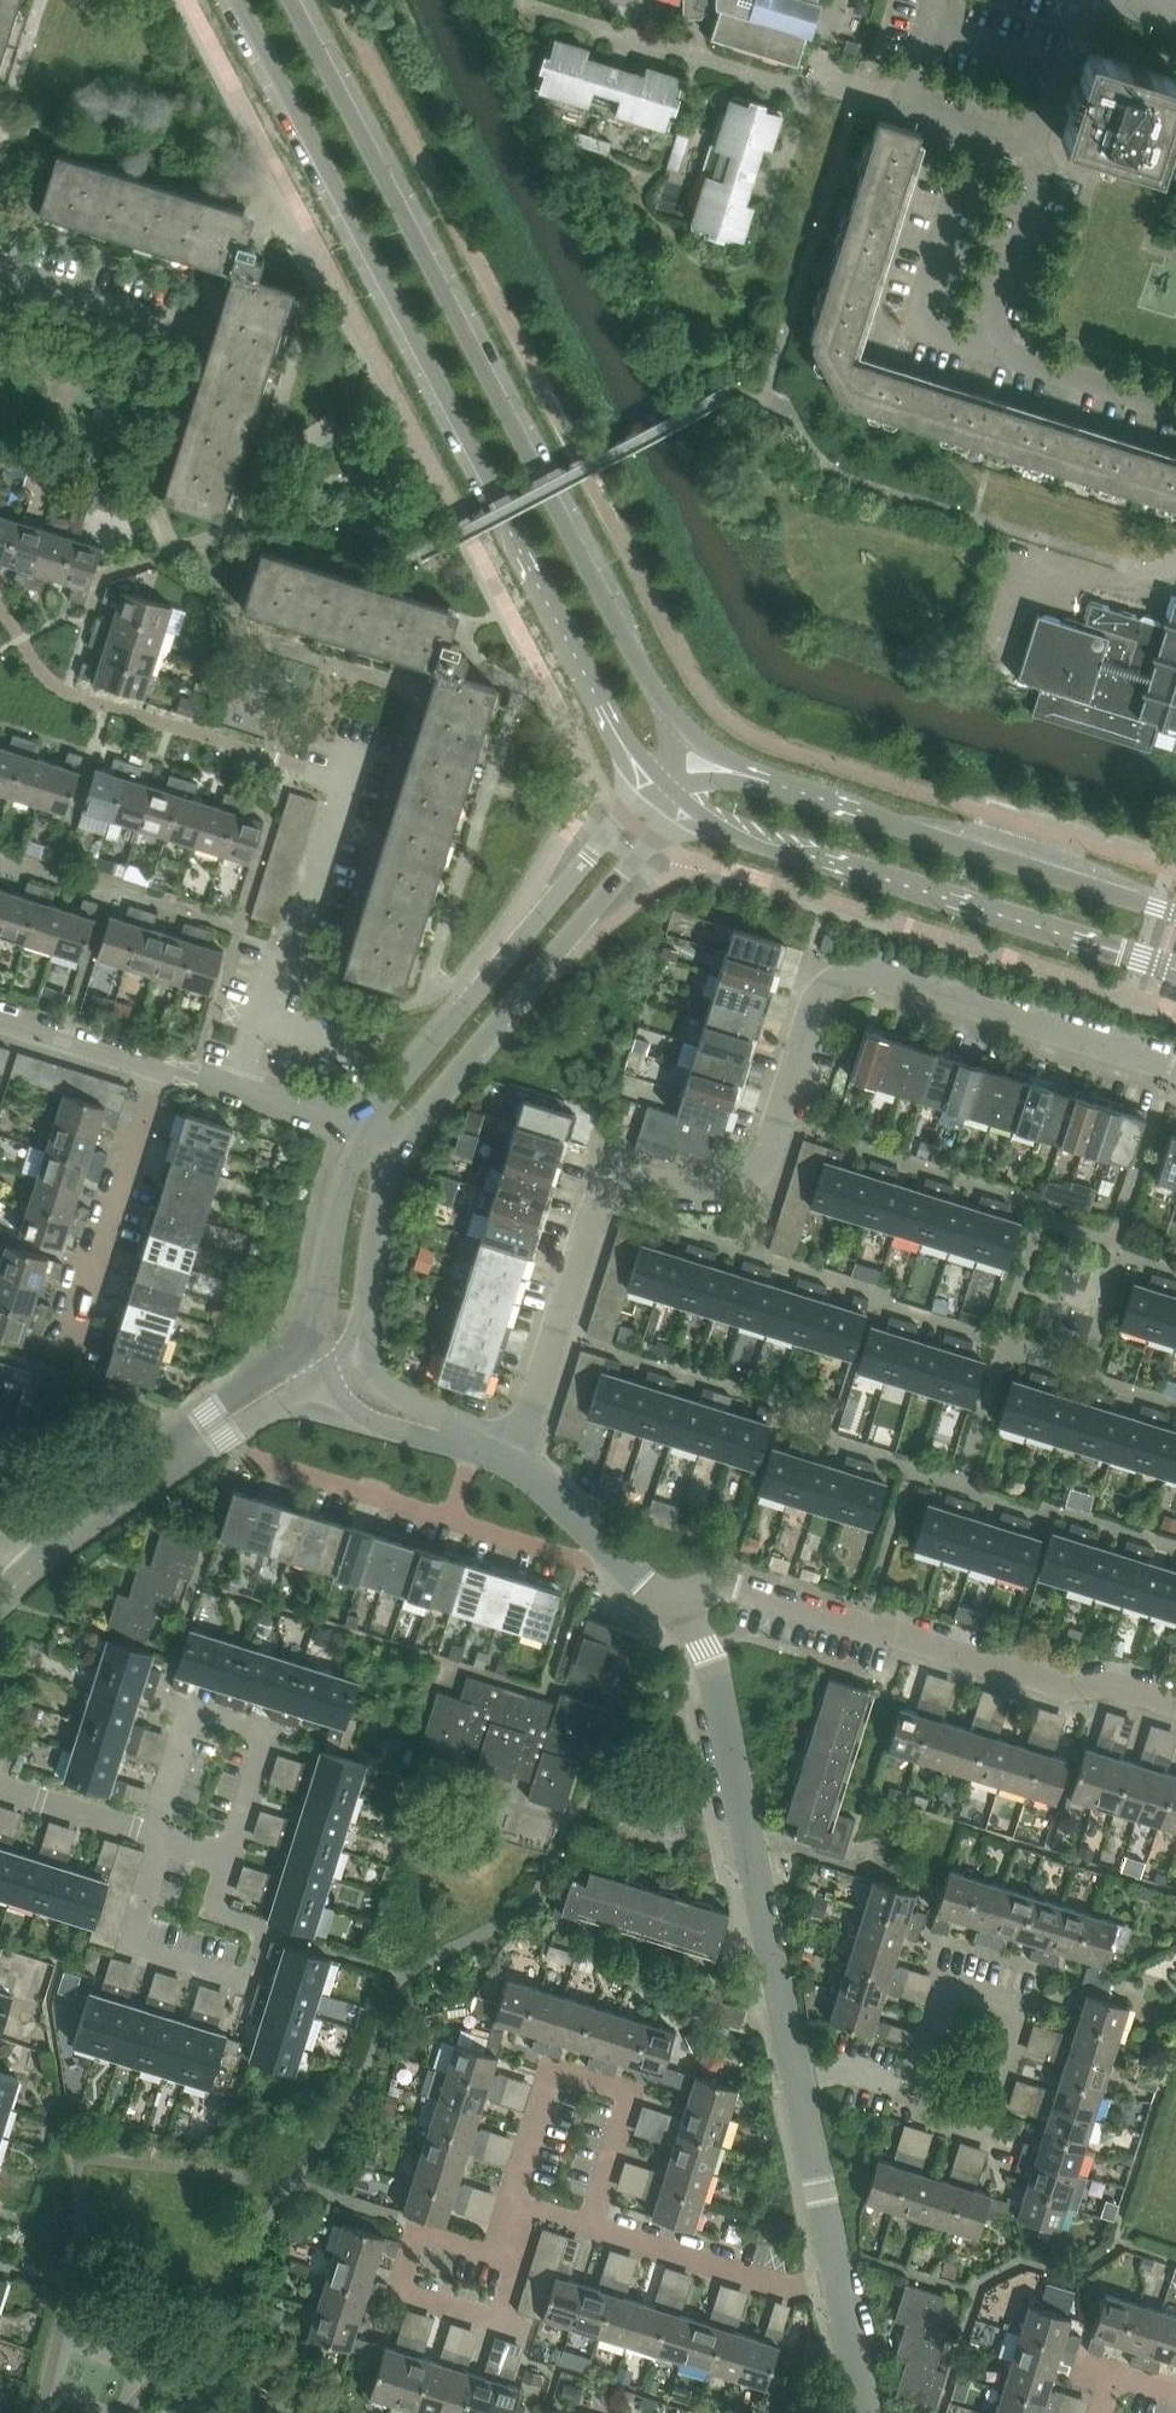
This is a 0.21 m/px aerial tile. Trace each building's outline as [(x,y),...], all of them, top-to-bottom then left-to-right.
[(19,0),(0,0),(0,62),(19,0)] [(609,0),(606,0),(602,10),(630,22),(634,11),(609,0)] [(688,11),(716,20),(722,0),(692,0),(688,11)] [(817,0),(722,0),(716,20),(711,38),(797,65),(817,0)] [(600,116),(613,74),(603,71),(605,65),(586,59),(588,50),(550,39),(535,89),(556,95),(554,101),(600,116)] [(1175,113),(1175,79),(1089,52),(1061,140),(1158,170),(1175,113)] [(669,131),(685,80),(647,69),(644,77),(625,71),(623,78),(613,74),(600,116),(647,130),(648,124),(669,131)] [(771,149),(783,111),(733,95),(726,116),(720,114),(706,160),(747,173),(750,163),(757,165),(762,146),(771,149)] [(899,205),(921,134),(878,120),(810,339),(814,340),(812,349),(838,398),(846,401),(845,405),(1175,508),(1175,461),(851,360),(899,205)] [(612,143),(575,131),(571,143),(609,154),(612,143)] [(679,172),(691,135),(679,132),(667,168),(679,172)] [(238,241),(244,219),(66,163),(68,158),(69,158),(70,157),(58,153),(40,212),(228,271),(225,282),(237,286),(173,490),(167,488),(168,487),(166,487),(163,499),(222,517),(292,291),(257,280),(263,260),(254,257),(257,247),(238,241)] [(745,205),(751,185),(744,183),(747,173),(706,160),(691,207),(697,209),(691,230),(741,245),(753,207),(745,205)] [(23,523),(0,516),(0,561),(1,561),(7,541),(16,543),(23,523)] [(28,587),(46,530),(23,523),(16,543),(7,541),(1,561),(22,568),(20,574),(17,573),(14,582),(28,587)] [(73,561),(79,540),(46,530),(28,587),(42,591),(45,582),(41,581),(43,575),(56,578),(63,558),(73,561)] [(89,589),(96,567),(102,547),(101,547),(79,540),(73,561),(63,558),(56,578),(78,585),(76,591),(72,590),(69,599),(84,604),(89,589)] [(449,616),(271,561),(273,555),(274,555),(274,554),(262,550),(244,609),(433,668),(429,679),(441,683),(354,962),(348,960),(348,959),(347,958),(343,970),(402,989),(496,688),(461,677),(467,656),(458,653),(461,643),(442,637),(449,616)] [(165,630),(172,608),(173,607),(122,591),(122,592),(107,587),(103,601),(112,604),(113,601),(119,603),(116,614),(165,630)] [(1174,599),(1165,626),(1102,607),(1088,614),(1084,629),(1038,614),(1017,679),(1040,686),(1032,713),(1149,750),(1158,722),(1175,728),(1175,599),(1174,599)] [(158,652),(165,630),(116,614),(112,626),(106,624),(107,621),(98,618),(93,632),(158,652)] [(151,674),(158,652),(93,632),(89,646),(98,648),(99,645),(105,647),(102,659),(151,674)] [(145,696),(151,674),(102,659),(98,670),(92,668),(93,665),(84,662),(79,676),(94,681),(94,682),(144,697),(145,696)] [(28,738),(14,734),(11,744),(13,744),(11,750),(0,747),(0,792),(10,795),(28,738)] [(38,804),(51,763),(35,758),(37,751),(39,752),(42,743),(28,738),(10,795),(38,804)] [(67,813),(80,771),(79,771),(84,756),(69,751),(66,761),(69,761),(67,768),(51,763),(38,804),(65,812),(65,813),(67,813)] [(111,819),(129,762),(115,758),(113,767),(115,768),(113,774),(97,769),(96,768),(83,810),(111,819)] [(139,828),(152,786),(136,781),(138,775),(140,776),(143,766),(129,762),(111,819),(139,828)] [(166,836),(184,779),(170,775),(167,784),(170,785),(168,791),(152,786),(139,828),(166,836)] [(194,845),(207,803),(191,798),(193,792),(195,793),(198,784),(184,779),(166,836),(194,845)] [(222,853),(240,796),(226,792),(223,802),(225,803),(223,809),(207,803),(194,845),(222,853)] [(314,814),(318,800),(291,792),(286,806),(314,814)] [(251,863),(264,821),(262,820),(262,821),(247,816),(249,810),(251,810),(254,801),(240,796),(222,853),(250,862),(249,862),(251,863)] [(310,828),(314,814),(286,806),(282,820),(310,828)] [(305,842),(310,828),(282,820),(278,833),(305,842)] [(301,856),(305,842),(278,833),(273,847),(301,856)] [(297,870),(301,856),(273,847),(269,861),(297,870)] [(292,883),(297,870),(269,861),(265,875),(292,883)] [(288,897),(292,883),(265,875),(260,889),(288,897)] [(43,885),(29,881),(26,890),(28,891),(26,897),(10,892),(0,925),(0,934),(25,942),(43,885)] [(53,951),(66,910),(50,905),(51,898),(54,899),(57,890),(43,885),(25,942),(53,951)] [(10,892),(0,889),(0,925),(10,892)] [(284,911),(288,897),(260,889),(256,903),(284,911)] [(81,960),(95,918),(94,918),(99,903),(84,898),(82,908),(84,908),(82,915),(66,910),(53,951),(80,959),(80,960),(81,960)] [(279,926),(284,911),(256,903),(252,917),(279,926)] [(126,966),(144,909),(130,905),(127,914),(129,915),(128,921),(112,916),(111,915),(97,957),(99,958),(99,957),(126,966)] [(154,975),(167,933),(151,928),(153,922),(155,923),(158,914),(144,909),(126,966),(154,975)] [(182,983),(199,927),(185,922),(183,932),(185,932),(183,938),(167,933),(154,975),(182,983)] [(210,993),(223,950),(222,950),(222,951),(206,946),(208,939),(210,940),(213,931),(199,927),(182,983),(209,992),(210,993)] [(773,967),(781,944),(781,943),(734,929),(726,953),(773,967)] [(766,990),(773,967),(726,953),(719,976),(766,990)] [(759,1013),(766,990),(719,976),(712,999),(759,1013)] [(764,1015),(759,1013),(712,999),(707,1015),(702,1013),(700,1020),(705,1022),(757,1038),(764,1015)] [(750,1061),(757,1038),(705,1022),(700,1038),(697,1037),(695,1044),(698,1045),(750,1061)] [(875,1084),(889,1038),(866,1030),(867,1024),(851,1077),(875,1084)] [(898,1092),(912,1045),(889,1038),(875,1084),(898,1092)] [(921,1099),(935,1052),(937,1046),(914,1039),(912,1045),(898,1092),(921,1099)] [(737,1082),(744,1060),(750,1062),(750,1061),(698,1045),(690,1068),(742,1084),(737,1082)] [(11,1049),(0,1046),(0,1073),(3,1074),(11,1049)] [(24,1081),(32,1056),(18,1052),(10,1076),(24,1081)] [(944,1106),(959,1059),(935,1052),(921,1099),(944,1106)] [(967,1113),(982,1066),(983,1061),(960,1054),(959,1059),(944,1106),(967,1113)] [(38,1085),(46,1060),(32,1056),(24,1081),(38,1085)] [(52,1089),(60,1065),(46,1060),(38,1085),(52,1089)] [(66,1094),(73,1069),(60,1065),(52,1089),(64,1093),(66,1094)] [(991,1120),(1005,1074),(982,1066),(967,1113),(991,1120)] [(738,1097),(742,1084),(690,1068),(683,1091),(730,1105),(733,1095),(738,1097)] [(80,1098),(87,1073),(73,1069),(66,1094),(80,1098)] [(93,1102),(101,1078),(87,1073),(80,1098),(93,1102)] [(1014,1128),(1029,1081),(1005,1074),(991,1120),(1014,1128)] [(107,1107),(115,1082),(101,1078),(93,1102),(107,1107)] [(1037,1135),(1052,1088),(1029,1081),(1014,1128),(1037,1135)] [(121,1111),(129,1086),(115,1082),(107,1107),(121,1111)] [(1060,1142),(1074,1095),(1052,1088),(1037,1135),(1060,1142)] [(1083,1149),(1097,1102),(1099,1097),(1076,1090),(1074,1095),(1060,1142),(1083,1149)] [(722,1130),(730,1105),(683,1091),(676,1115),(718,1128),(722,1130)] [(121,1111),(107,1107),(93,1102),(80,1098),(66,1094),(64,1093),(64,1095),(56,1122),(97,1135),(102,1119),(108,1121),(107,1123),(116,1126),(121,1111)] [(576,1116),(571,1114),(571,1113),(524,1099),(517,1123),(564,1137),(569,1139),(576,1116)] [(1106,1156),(1121,1110),(1097,1102),(1083,1149),(1106,1156)] [(718,1128),(676,1115),(648,1106),(635,1148),(674,1160),(677,1150),(687,1153),(688,1150),(709,1156),(718,1128)] [(1130,1164),(1147,1112),(1146,1111),(1144,1117),(1121,1110),(1106,1156),(1130,1164)] [(226,1152),(233,1127),(187,1113),(186,1114),(181,1112),(174,1135),(179,1137),(226,1152)] [(92,1151),(97,1135),(56,1122),(47,1150),(103,1168),(108,1154),(99,1151),(98,1153),(92,1151)] [(556,1160),(564,1137),(517,1123),(510,1146),(556,1160)] [(1172,1133),(1174,1128),(1172,1133),(1157,1180),(1175,1186),(1175,1134),(1172,1133)] [(219,1175),(226,1152),(179,1137),(172,1160),(219,1175)] [(825,1161),(829,1147),(804,1139),(799,1153),(825,1161)] [(549,1183),(556,1160),(510,1146),(502,1169),(549,1183)] [(840,1213),(853,1172),(836,1166),(838,1160),(841,1161),(844,1152),(829,1147),(825,1161),(820,1175),(816,1189),(812,1202),(811,1204),(840,1213)] [(99,1181),(103,1168),(47,1150),(38,1177),(79,1190),(84,1174),(90,1176),(90,1178),(99,1181)] [(820,1175),(825,1161),(799,1153),(795,1167),(820,1175)] [(212,1198),(219,1175),(172,1160),(165,1183),(212,1198)] [(867,1221),(885,1165),(871,1160),(868,1170),(871,1170),(869,1177),(853,1172),(840,1213),(867,1221)] [(895,1230),(908,1189),(892,1184),(894,1177),(896,1178),(899,1169),(885,1165),(867,1221),(895,1230)] [(816,1189),(820,1175),(795,1167),(791,1181),(816,1189)] [(542,1207),(549,1183),(502,1169),(495,1192),(542,1207)] [(74,1206),(79,1190),(38,1177),(30,1205),(86,1223),(90,1209),(81,1206),(81,1208),(74,1206)] [(923,1239),(940,1182),(927,1178),(924,1187),(926,1187),(924,1194),(908,1189),(895,1230),(923,1239)] [(812,1202),(816,1189),(791,1181),(786,1195),(812,1202)] [(950,1247),(963,1206),(947,1201),(949,1195),(951,1195),(954,1186),(940,1182),(923,1239),(950,1247)] [(204,1220),(212,1198),(165,1183),(158,1206),(204,1220)] [(535,1230),(542,1207),(495,1192),(488,1215),(535,1230)] [(807,1216),(811,1204),(812,1202),(786,1195),(782,1208),(807,1216)] [(978,1256),(996,1199),(982,1195),(979,1204),(981,1205),(979,1211),(963,1206),(950,1247),(978,1256)] [(1007,1265),(1020,1223),(1018,1222),(1018,1223),(1002,1218),(1004,1212),(1007,1212),(1010,1203),(996,1199),(978,1256),(1005,1264),(1007,1265)] [(82,1237),(86,1223),(30,1205),(21,1232),(20,1234),(62,1247),(63,1245),(62,1245),(67,1229),(73,1231),(73,1234),(82,1237)] [(197,1244),(204,1220),(158,1206),(150,1230),(197,1244)] [(803,1230),(807,1216),(782,1208),(778,1222),(803,1230)] [(527,1253),(535,1230),(488,1215),(481,1239),(527,1253)] [(798,1244),(803,1230),(778,1222),(774,1236),(798,1244)] [(190,1268),(197,1244),(150,1230),(143,1253),(190,1268)] [(630,1287),(657,1295),(670,1254),(654,1249),(656,1243),(658,1244),(661,1234),(646,1230),(642,1244),(637,1258),(633,1271),(629,1285),(628,1287),(630,1287)] [(637,1258),(642,1244),(617,1236),(613,1250),(637,1258)] [(794,1258),(798,1244),(774,1236),(769,1250),(794,1258)] [(520,1277),(527,1253),(481,1239),(473,1262),(520,1277)] [(685,1304),(703,1247),(689,1243),(686,1252),(688,1253),(686,1259),(670,1254),(657,1295),(685,1304)] [(49,1259),(49,1258),(7,1245),(6,1246),(7,1246),(0,1268),(0,1274),(39,1287),(45,1270),(51,1272),(50,1275),(59,1278),(63,1263),(49,1259)] [(713,1313),(725,1271),(709,1266),(711,1260),(713,1261),(716,1252),(703,1247),(685,1304),(713,1313)] [(633,1271),(637,1258),(613,1250),(608,1264),(633,1271)] [(183,1291),(190,1268),(143,1253),(136,1276),(183,1291)] [(740,1321),(758,1265),(744,1260),(741,1270),(744,1270),(742,1277),(725,1271),(713,1313),(740,1321)] [(513,1300),(520,1277),(473,1262),(466,1285),(513,1300)] [(629,1285),(633,1271),(608,1264),(604,1278),(629,1285)] [(768,1330),(781,1289),(764,1284),(766,1277),(769,1278),(772,1269),(758,1265),(740,1321),(768,1330)] [(1149,1335),(1167,1278),(1153,1273),(1150,1283),(1153,1283),(1151,1290),(1135,1285),(1135,1284),(1133,1284),(1121,1326),(1149,1335)] [(39,1287),(0,1274),(0,1305),(46,1319),(50,1305),(41,1302),(41,1305),(34,1303),(39,1287)] [(175,1314),(183,1291),(136,1276),(129,1299),(175,1314)] [(624,1299),(628,1287),(629,1285),(604,1278),(600,1292),(624,1299)] [(795,1338),(813,1282),(799,1278),(797,1287),(799,1288),(797,1294),(781,1289),(768,1330),(795,1338)] [(1174,1297),(1175,1291),(1175,1280),(1167,1278),(1149,1335),(1175,1343),(1175,1297),(1174,1297)] [(823,1347),(836,1306),(820,1301),(822,1295),(824,1295),(827,1286),(813,1282),(795,1338),(823,1347)] [(506,1323),(513,1300),(466,1285),(459,1308),(506,1323)] [(852,1357),(865,1314),(864,1314),(869,1299),(855,1295),(852,1304),(854,1305),(852,1311),(836,1306),(823,1347),(851,1356),(850,1356),(852,1357)] [(175,1314),(129,1299),(123,1297),(116,1321),(121,1322),(168,1337),(175,1314)] [(46,1319),(0,1305),(0,1336),(22,1343),(22,1342),(22,1341),(27,1326),(33,1328),(32,1330),(42,1333),(46,1319)] [(499,1346),(506,1323),(459,1308),(452,1331),(499,1346)] [(887,1377),(904,1321),(891,1316),(888,1326),(890,1326),(888,1333),(872,1327),(871,1327),(858,1369),(859,1369),(887,1377)] [(914,1386),(927,1345),(911,1340),(913,1333),(915,1334),(918,1325),(904,1321),(887,1377),(914,1386)] [(161,1360),(168,1337),(121,1322),(114,1345),(161,1360)] [(491,1369),(499,1346),(452,1331),(445,1354),(491,1369)] [(942,1394),(960,1338),(946,1333),(943,1343),(945,1343),(943,1350),(927,1345),(914,1386),(942,1394)] [(971,1404),(984,1362),(982,1361),(982,1362),(966,1357),(968,1351),(971,1351),(974,1342),(960,1338),(942,1394),(969,1403),(971,1404)] [(153,1384),(161,1360),(114,1345),(107,1370),(153,1384)] [(484,1393),(491,1369),(445,1354),(437,1379),(484,1393)] [(617,1423),(630,1382),(614,1377),(616,1370),(618,1371),(621,1362),(606,1357),(602,1371),(598,1385),(593,1399),(589,1413),(564,1405),(560,1419),(585,1427),(589,1414),(617,1423)] [(598,1385),(602,1371),(577,1363),(573,1377),(598,1385)] [(1028,1431),(1046,1374),(1032,1370),(1029,1380),(1032,1380),(1029,1386),(1014,1382),(1014,1381),(1012,1380),(999,1423),(1001,1423),(1028,1431)] [(645,1432),(662,1375),(649,1371),(646,1380),(648,1381),(647,1387),(630,1382),(617,1423),(645,1432)] [(1056,1440),(1069,1399),(1052,1394),(1054,1387),(1057,1388),(1060,1379),(1046,1374),(1028,1431),(1056,1440)] [(673,1440),(686,1399),(669,1394),(671,1388),(674,1388),(676,1379),(662,1375),(645,1432),(673,1440)] [(593,1399),(598,1385),(573,1377),(568,1391),(593,1399)] [(1083,1448),(1101,1392),(1087,1387),(1085,1397),(1087,1397),(1085,1404),(1069,1399),(1056,1440),(1083,1448)] [(700,1449),(718,1392),(704,1388),(701,1397),(704,1398),(702,1404),(686,1399),(673,1440),(700,1449)] [(589,1413),(593,1399),(568,1391),(564,1405),(589,1413)] [(728,1457),(741,1416),(725,1411),(727,1405),(729,1406),(732,1396),(718,1392),(700,1449),(728,1457)] [(1111,1457),(1124,1416),(1108,1411),(1110,1405),(1112,1405),(1115,1396),(1101,1392),(1083,1448),(1111,1457)] [(757,1467),(768,1431),(770,1425),(769,1425),(774,1410),(760,1405),(757,1414),(759,1415),(757,1421),(741,1416),(728,1457),(755,1466),(757,1467)] [(1139,1466),(1157,1409),(1143,1405),(1140,1414),(1142,1415),(1140,1421),(1124,1416),(1111,1457),(1139,1466)] [(1175,1444),(1175,1432),(1163,1428),(1165,1422),(1168,1423),(1170,1413),(1157,1409),(1139,1466),(1167,1474),(1175,1444)] [(789,1499),(806,1442),(792,1438),(789,1447),(792,1448),(790,1454),(774,1449),(772,1448),(759,1490),(761,1491),(761,1490),(789,1499)] [(816,1507),(829,1466),(812,1461),(814,1455),(817,1456),(820,1446),(806,1442),(789,1499),(816,1507)] [(1167,1474),(1175,1477),(1175,1444),(1167,1474)] [(843,1516),(861,1460),(847,1455),(845,1465),(847,1465),(845,1471),(829,1466),(816,1507),(843,1516)] [(872,1526),(885,1483),(884,1483),(884,1484),(868,1479),(870,1472),(872,1473),(875,1464),(861,1460),(843,1516),(871,1525),(872,1526)] [(244,1543),(258,1496),(234,1489),(220,1536),(244,1543)] [(944,1555),(961,1498),(948,1494),(945,1503),(947,1504),(945,1510),(929,1505),(928,1504),(915,1546),(916,1547),(916,1546),(944,1555)] [(267,1550),(282,1504),(258,1496),(244,1543),(267,1550)] [(971,1564),(984,1522),(968,1517),(970,1511),(972,1512),(975,1503),(961,1498),(944,1555),(971,1564)] [(290,1558),(305,1511),(282,1504),(267,1550),(290,1558)] [(313,1565),(328,1518),(305,1511),(290,1558),(313,1565)] [(999,1572),(1017,1516),(1003,1511),(1000,1521),(1002,1521),(1001,1527),(984,1522),(971,1564),(999,1572)] [(1028,1582),(1041,1540),(1039,1539),(1039,1540),(1024,1535),(1025,1529),(1028,1529),(1031,1520),(1017,1516),(999,1572),(1026,1581),(1028,1582)] [(336,1572),(351,1525),(328,1518),(313,1565),(336,1572)] [(1068,1584),(1086,1527),(1072,1523),(1070,1532),(1072,1533),(1070,1539),(1054,1534),(1053,1533),(1040,1575),(1041,1576),(1041,1575),(1068,1584)] [(359,1579),(374,1533),(351,1525),(336,1572),(359,1579)] [(1096,1593),(1109,1551),(1093,1546),(1095,1540),(1097,1541),(1100,1532),(1086,1527),(1068,1584),(1096,1593)] [(191,1579),(202,1543),(162,1531),(156,1551),(159,1551),(154,1566),(180,1575),(191,1579)] [(383,1586),(397,1540),(374,1533),(359,1579),(383,1586)] [(406,1594),(421,1547),(397,1540),(383,1586),(406,1594)] [(1124,1601),(1141,1545),(1128,1540),(1125,1550),(1127,1550),(1125,1556),(1109,1551),(1096,1593),(1124,1601)] [(1152,1610),(1164,1569),(1148,1564),(1150,1557),(1152,1558),(1155,1549),(1141,1545),(1124,1601),(1152,1610)] [(429,1601),(444,1555),(421,1547),(406,1594),(429,1601)] [(452,1608),(467,1562),(444,1555),(429,1601),(452,1608)] [(169,1610),(180,1575),(154,1566),(140,1562),(134,1582),(137,1582),(132,1597),(132,1598),(158,1606),(169,1610)] [(475,1615),(490,1569),(467,1562),(452,1608),(475,1615)] [(498,1623),(513,1576),(490,1569),(475,1615),(498,1623)] [(1164,1569),(1152,1610),(1175,1617),(1175,1572),(1164,1569)] [(521,1630),(536,1584),(513,1576),(498,1623),(521,1630)] [(546,1637),(560,1591),(536,1584),(521,1630),(546,1637)] [(147,1641),(158,1606),(132,1598),(132,1597),(119,1593),(112,1613),(115,1614),(110,1628),(108,1627),(107,1629),(147,1641)] [(626,1694),(645,1637),(575,1615),(557,1672),(626,1694)] [(218,1662),(224,1642),(191,1631),(190,1630),(177,1672),(177,1673),(173,1687),(187,1692),(190,1683),(187,1682),(189,1675),(200,1679),(206,1659),(218,1662)] [(146,1669),(151,1654),(152,1652),(110,1639),(109,1641),(110,1641),(101,1668),(157,1686),(162,1672),(153,1669),(152,1671),(146,1669)] [(229,1705),(246,1648),(224,1642),(218,1662),(206,1659),(200,1679),(223,1686),(221,1693),(218,1691),(215,1701),(229,1705)] [(273,1679),(280,1659),(246,1648),(229,1705),(243,1709),(245,1700),(242,1699),(244,1693),(257,1697),(263,1676),(273,1679)] [(284,1722),(302,1666),(280,1659),(273,1679),(263,1676),(257,1697),(278,1704),(276,1710),(273,1709),(270,1718),(284,1722)] [(328,1697),(335,1676),(302,1666),(284,1722),(298,1727),(300,1717),(298,1717),(299,1710),(312,1714),(318,1694),(328,1697)] [(153,1700),(157,1686),(101,1668),(92,1696),(134,1709),(139,1693),(145,1694),(144,1697),(153,1700)] [(345,1725),(358,1683),(356,1682),(356,1683),(335,1676),(328,1697),(318,1694),(312,1714),(334,1721),(332,1727),(331,1727),(324,1752),(335,1755),(344,1725),(345,1725)] [(568,1757),(574,1737),(598,1744),(599,1743),(597,1742),(607,1709),(609,1710),(609,1709),(561,1693),(554,1716),(533,1709),(537,1698),(467,1677),(467,1679),(469,1679),(478,1681),(472,1703),(438,1692),(423,1740),(424,1741),(425,1739),(458,1750),(458,1751),(459,1752),(461,1745),(482,1751),(476,1769),(477,1770),(478,1768),(511,1778),(510,1780),(511,1780),(514,1773),(534,1780),(529,1798),(530,1798),(530,1797),(564,1807),(563,1809),(564,1809),(579,1761),(568,1757)] [(825,1830),(869,1690),(829,1678),(824,1697),(823,1698),(826,1699),(821,1713),(818,1712),(818,1714),(812,1732),(815,1733),(810,1748),(808,1747),(801,1767),(804,1768),(800,1782),(797,1781),(796,1783),(791,1801),(793,1802),(789,1817),(786,1816),(781,1831),(817,1842),(815,1849),(817,1850),(819,1843),(844,1851),(842,1858),(843,1858),(856,1819),(838,1813),(837,1813),(831,1832),(825,1830)] [(129,1725),(134,1709),(92,1696),(84,1724),(140,1741),(145,1727),(136,1724),(135,1727),(129,1725)] [(917,1758),(934,1702),(920,1697),(917,1707),(920,1708),(918,1714),(902,1709),(902,1708),(901,1708),(888,1750),(889,1750),(917,1758)] [(944,1767),(957,1726),(941,1721),(943,1715),(945,1715),(948,1706),(934,1702),(917,1758),(944,1767)] [(972,1775),(989,1719),(976,1715),(973,1724),(975,1725),(973,1731),(957,1726),(944,1767),(972,1775)] [(999,1784),(1012,1743),(996,1738),(998,1732),(1000,1732),(1003,1723),(989,1719),(972,1775),(999,1784)] [(116,1764),(121,1748),(128,1750),(127,1752),(136,1755),(140,1741),(84,1724),(75,1752),(116,1764)] [(1027,1793),(1045,1736),(1031,1732),(1028,1741),(1030,1742),(1029,1748),(1012,1743),(999,1784),(1027,1793)] [(1093,1804),(1113,1739),(1099,1735),(1097,1744),(1100,1745),(1098,1752),(1087,1748),(1087,1747),(1085,1747),(1070,1797),(1071,1798),(1071,1797),(1093,1804)] [(1056,1802),(1069,1760),(1067,1760),(1051,1755),(1053,1749),(1056,1750),(1059,1741),(1045,1736),(1027,1793),(1054,1801),(1054,1802),(1056,1802)] [(1115,1811),(1131,1762),(1119,1758),(1121,1752),(1124,1753),(1127,1744),(1113,1739),(1093,1804),(1115,1811)] [(1137,1818),(1157,1753),(1144,1749),(1141,1758),(1144,1759),(1142,1765),(1131,1762),(1115,1811),(1137,1818)] [(112,1780),(116,1764),(75,1752),(67,1779),(66,1779),(66,1780),(108,1793),(108,1792),(123,1797),(128,1783),(118,1780),(118,1782),(112,1780)] [(355,1793),(364,1766),(365,1764),(335,1755),(324,1752),(323,1752),(322,1753),(323,1753),(318,1769),(311,1767),(312,1765),(303,1762),(299,1776),(355,1793)] [(1159,1825),(1175,1775),(1163,1772),(1165,1766),(1169,1767),(1171,1757),(1157,1753),(1137,1818),(1159,1825)] [(1175,1775),(1159,1825),(1175,1830),(1175,1776),(1175,1775)] [(347,1821),(355,1793),(299,1776),(294,1790),(304,1792),(304,1790),(310,1792),(305,1808),(347,1821)] [(347,1821),(305,1808),(300,1824),(294,1822),(295,1820),(286,1817),(281,1831),(338,1849),(347,1821)] [(329,1876),(338,1849),(281,1831),(277,1845),(286,1848),(287,1845),(293,1847),(288,1863),(329,1876)] [(24,1857),(7,1852),(9,1845),(12,1846),(14,1837),(1,1833),(0,1835),(0,1894),(11,1898),(24,1857)] [(141,1864),(145,1851),(120,1843),(116,1857),(141,1864)] [(39,1906),(56,1850),(42,1845),(39,1855),(42,1855),(40,1862),(24,1857),(11,1898),(39,1906)] [(66,1915),(79,1874),(63,1869),(65,1863),(67,1863),(70,1854),(56,1850),(39,1906),(66,1915)] [(136,1878),(141,1864),(116,1857),(112,1867),(112,1871),(136,1878)] [(98,1912),(103,1898),(107,1884),(112,1871),(112,1867),(97,1863),(95,1872),(97,1873),(95,1879),(79,1874),(66,1915),(93,1924),(95,1925),(98,1912)] [(321,1904),(329,1876),(288,1863),(283,1880),(277,1878),(278,1876),(269,1873),(264,1886),(321,1904)] [(717,1953),(730,1913),(710,1907),(709,1909),(694,1905),(695,1902),(675,1896),(674,1898),(660,1894),(661,1891),(641,1885),(640,1888),(625,1883),(626,1880),(606,1874),(605,1877),(591,1872),(592,1870),(576,1865),(565,1900),(558,1898),(557,1900),(579,1907),(578,1909),(717,1953)] [(975,1901),(982,1881),(951,1871),(949,1870),(936,1912),(937,1912),(932,1927),(947,1932),(950,1923),(946,1922),(948,1916),(959,1919),(966,1898),(975,1901)] [(132,1892),(136,1878),(112,1871),(107,1884),(132,1892)] [(910,1911),(915,1896),(915,1895),(916,1894),(874,1881),(873,1882),(874,1882),(865,1910),(922,1927),(926,1914),(917,1911),(916,1913),(910,1911)] [(988,1945),(1005,1888),(982,1881),(975,1901),(966,1898),(959,1919),(982,1926),(980,1932),(977,1931),(974,1941),(988,1945)] [(128,1906),(131,1896),(132,1892),(107,1884),(103,1898),(128,1906)] [(312,1931),(321,1904),(264,1886),(260,1900),(269,1903),(270,1901),(276,1903),(271,1918),(270,1920),(312,1933),(313,1932),(312,1931)] [(1031,1919),(1038,1898),(1005,1888),(988,1945),(1002,1949),(1005,1940),(1001,1939),(1003,1933),(1016,1937),(1022,1916),(1031,1919)] [(123,1920),(128,1906),(103,1898),(98,1912),(123,1920)] [(1043,1962),(1061,1906),(1038,1898),(1031,1919),(1022,1916),(1016,1937),(1038,1944),(1036,1950),(1032,1949),(1030,1958),(1043,1962)] [(1087,1936),(1093,1916),(1061,1906),(1043,1962),(1057,1966),(1060,1957),(1057,1956),(1059,1950),(1071,1954),(1078,1933),(1087,1936)] [(917,1941),(922,1927),(865,1910),(857,1937),(898,1950),(903,1934),(909,1936),(908,1938),(917,1941)] [(589,1939),(595,1921),(562,1911),(556,1928),(549,1926),(549,1927),(589,1939)] [(119,1934),(123,1920),(98,1912),(95,1925),(94,1926),(119,1934)] [(1105,1965),(1117,1923),(1116,1922),(1116,1923),(1093,1916),(1087,1936),(1078,1933),(1071,1954),(1093,1961),(1091,1967),(1088,1966),(1085,1975),(1099,1980),(1104,1965),(1105,1965)] [(115,1947),(119,1934),(94,1926),(90,1940),(115,1947)] [(893,1966),(898,1950),(857,1937),(848,1964),(905,1982),(909,1969),(900,1966),(899,1968),(893,1966)] [(319,1991),(328,1960),(329,1960),(329,1959),(287,1945),(287,1946),(272,1941),(267,1956),(277,1959),(278,1955),(284,1957),(280,1969),(301,1975),(298,1984),(319,1991)] [(644,1957),(648,1947),(634,1943),(631,1953),(644,1957)] [(900,1996),(905,1982),(848,1964),(839,1993),(881,2005),(886,1989),(892,1991),(891,1993),(900,1996)] [(311,2015),(319,1991),(298,1984),(301,1975),(280,1969),(273,1992),(267,1990),(268,1987),(259,1983),(254,1997),(311,2015)] [(744,2010),(731,2006),(728,2005),(728,2007),(719,2005),(720,2002),(719,2001),(726,1980),(709,1975),(696,2014),(739,2027),(744,2010)] [(1118,2039),(1128,2008),(1129,2006),(1095,1996),(1099,1980),(1085,1975),(1076,2003),(1077,2004),(1078,2003),(1084,2005),(1080,2017),(1101,2023),(1098,2032),(1118,2039)] [(533,2010),(539,1990),(509,1980),(509,1979),(507,1979),(494,2021),(495,2021),(485,2052),(496,2055),(506,2024),(518,2028),(524,2007),(533,2010)] [(99,2051),(118,1986),(104,1981),(102,1991),(105,1992),(103,1998),(92,1994),(90,1993),(74,2044),(76,2044),(99,2051)] [(121,2057),(136,2008),(124,2004),(126,1998),(129,1999),(132,1990),(118,1986),(99,2051),(121,2057)] [(546,2053),(563,1997),(539,1990),(533,2010),(524,2007),(518,2028),(540,2035),(538,2041),(535,2040),(532,2049),(546,2053)] [(12,1996),(10,1996),(0,1993),(0,2034),(12,1996)] [(876,2022),(881,2005),(839,1993),(831,2020),(830,2020),(830,2021),(872,2034),(887,2038),(892,2024),(882,2021),(882,2024),(876,2022)] [(142,2064),(163,1999),(149,1995),(146,2004),(149,2005),(147,2012),(136,2008),(121,2057),(142,2064)] [(301,2047),(311,2015),(254,1997),(250,2011),(259,2014),(260,2011),(267,2013),(263,2025),(283,2032),(281,2041),(301,2047)] [(589,2028),(596,2007),(563,1997),(546,2053),(560,2058),(563,2049),(559,2048),(561,2041),(574,2045),(580,2025),(589,2028)] [(164,2071),(180,2022),(168,2018),(170,2012),(174,2013),(176,2004),(163,1999),(142,2064),(164,2071)] [(601,2071),(619,2014),(596,2007),(589,2028),(580,2025),(574,2045),(595,2052),(594,2058),(590,2057),(587,2066),(601,2071)] [(187,2078),(207,2013),(193,2009),(190,2018),(193,2019),(191,2025),(180,2022),(164,2071),(187,2078)] [(222,2048),(225,2037),(226,2035),(224,2035),(213,2032),(215,2026),(218,2027),(221,2018),(207,2013),(187,2078),(208,2085),(210,2086),(222,2048)] [(646,2045),(652,2025),(619,2014),(601,2071),(615,2075),(618,2066),(615,2065),(617,2059),(630,2063),(637,2042),(646,2045)] [(1111,2063),(1118,2039),(1098,2032),(1101,2023),(1080,2017),(1073,2040),(1067,2038),(1068,2034),(1059,2031),(1055,2045),(1111,2063)] [(294,2070),(301,2047),(281,2041),(283,2032),(263,2025),(256,2047),(250,2045),(225,2037),(222,2048),(252,2058),(294,2071),(294,2070)] [(665,2066),(675,2031),(674,2031),(652,2025),(646,2045),(637,2042),(630,2063),(651,2069),(649,2075),(648,2075),(648,2076),(676,2086),(681,2071),(665,2066)] [(492,2073),(497,2057),(498,2056),(496,2055),(485,2052),(483,2051),(485,2044),(474,2041),(472,2048),(456,2043),(456,2044),(456,2045),(447,2072),(504,2089),(508,2075),(499,2072),(498,2075),(492,2073)] [(1101,2095),(1111,2063),(1055,2045),(1050,2059),(1059,2062),(1060,2059),(1067,2061),(1063,2073),(1083,2080),(1080,2089),(1101,2095)] [(728,2117),(737,2090),(738,2089),(696,2075),(696,2076),(681,2071),(676,2086),(685,2088),(686,2086),(692,2088),(687,2104),(728,2117)] [(17,2080),(18,2078),(0,2072),(0,2104),(8,2107),(17,2080)] [(500,2103),(504,2089),(447,2072),(439,2099),(480,2112),(485,2096),(491,2098),(491,2100),(500,2103)] [(1094,2118),(1101,2095),(1080,2089),(1083,2080),(1063,2073),(1056,2095),(1050,2093),(1051,2090),(1042,2087),(1037,2101),(1094,2118)] [(475,2128),(480,2112),(439,2099),(430,2127),(487,2145),(491,2131),(482,2128),(481,2130),(475,2128)] [(1084,2150),(1094,2118),(1037,2101),(1033,2115),(1042,2117),(1043,2114),(1049,2116),(1046,2128),(1066,2135),(1063,2144),(1084,2150)] [(8,2107),(0,2104),(0,2133),(8,2107)] [(720,2145),(728,2117),(687,2104),(682,2121),(675,2119),(676,2116),(667,2114),(663,2127),(720,2145)] [(482,2158),(487,2145),(430,2127),(422,2154),(463,2168),(468,2151),(474,2153),(473,2156),(482,2158)] [(711,2172),(720,2145),(663,2127),(659,2141),(668,2143),(669,2141),(675,2143),(670,2159),(711,2172)] [(1076,2173),(1084,2150),(1063,2144),(1066,2135),(1046,2128),(1039,2150),(1033,2148),(1034,2145),(1024,2142),(1020,2156),(1076,2173)] [(894,2209),(912,2153),(898,2149),(895,2158),(897,2158),(895,2165),(880,2160),(880,2159),(878,2159),(865,2201),(867,2201),(894,2209)] [(922,2218),(935,2177),(918,2172),(920,2166),(923,2167),(925,2158),(912,2153),(894,2209),(922,2218)] [(458,2184),(463,2168),(422,2154),(413,2182),(469,2200),(474,2186),(465,2183),(464,2186),(458,2184)] [(1066,2205),(1076,2173),(1020,2156),(1016,2170),(1025,2173),(1026,2169),(1032,2171),(1028,2184),(1049,2190),(1046,2199),(1066,2205)] [(703,2200),(711,2172),(670,2159),(665,2176),(659,2174),(660,2171),(651,2168),(646,2182),(703,2200)] [(949,2227),(967,2170),(953,2166),(950,2175),(953,2176),(951,2182),(935,2177),(922,2218),(949,2227)] [(978,2236),(987,2207),(990,2196),(991,2194),(990,2194),(989,2194),(974,2189),(976,2183),(978,2184),(981,2175),(967,2170),(949,2227),(977,2235),(976,2236),(978,2236)] [(465,2214),(469,2200),(413,2182),(404,2211),(445,2224),(446,2223),(445,2223),(450,2207),(457,2209),(456,2211),(465,2214)] [(694,2228),(703,2200),(646,2182),(642,2196),(651,2199),(652,2197),(658,2199),(653,2215),(653,2214),(652,2216),(694,2229),(694,2228)] [(1059,2228),(1066,2205),(1046,2199),(1049,2190),(1028,2184),(1021,2206),(990,2196),(987,2207),(1017,2217),(1059,2230),(1060,2229),(1059,2228)] [(376,2265),(381,2249),(388,2251),(387,2253),(396,2256),(400,2242),(385,2237),(386,2236),(344,2223),(343,2225),(344,2225),(335,2252),(376,2265)] [(564,2249),(568,2236),(543,2228),(539,2242),(564,2249)] [(559,2263),(560,2260),(564,2249),(539,2242),(535,2255),(559,2263)] [(371,2281),(376,2265),(335,2252),(327,2280),(383,2297),(387,2283),(378,2281),(378,2283),(371,2281)] [(555,2277),(559,2263),(535,2255),(530,2269),(555,2277)] [(571,2326),(584,2284),(568,2279),(570,2273),(573,2274),(575,2265),(560,2260),(559,2263),(555,2277),(551,2291),(546,2305),(543,2317),(544,2318),(544,2317),(571,2326)] [(551,2291),(555,2277),(530,2269),(526,2283),(551,2291)] [(599,2334),(617,2278),(603,2273),(600,2283),(602,2283),(601,2290),(584,2284),(571,2326),(599,2334)] [(627,2343),(640,2302),(624,2297),(626,2291),(628,2291),(631,2282),(617,2278),(599,2334),(627,2343)] [(1039,2278),(1031,2304),(1059,2312),(1066,2287),(1039,2278)] [(379,2311),(383,2297),(327,2280),(318,2307),(359,2320),(364,2304),(370,2306),(370,2308),(379,2311)] [(546,2305),(551,2291),(526,2283),(521,2297),(546,2305)] [(936,2330),(946,2296),(906,2284),(906,2285),(909,2286),(904,2300),(901,2300),(895,2320),(909,2324),(910,2323),(935,2331),(936,2330)] [(655,2352),(672,2295),(658,2291),(655,2300),(658,2301),(656,2307),(640,2302),(627,2343),(655,2352)] [(1132,2325),(1138,2304),(1107,2294),(1105,2293),(1092,2335),(1093,2335),(1088,2350),(1102,2355),(1105,2346),(1102,2345),(1104,2339),(1117,2343),(1123,2322),(1132,2325)] [(682,2360),(695,2319),(679,2314),(681,2308),(683,2309),(686,2299),(672,2295),(655,2352),(682,2360)] [(543,2317),(546,2305),(521,2297),(517,2311),(542,2318),(543,2317)] [(1144,2368),(1161,2312),(1138,2304),(1132,2325),(1123,2322),(1117,2343),(1138,2349),(1136,2355),(1133,2354),(1130,2363),(1144,2368)] [(1066,2335),(1071,2319),(1071,2317),(1029,2305),(1029,2306),(1021,2333),(1077,2351),(1082,2337),(1073,2334),(1072,2337),(1066,2335)] [(354,2336),(359,2320),(318,2307),(309,2335),(309,2336),(350,2349),(351,2348),(381,2358),(385,2346),(354,2336)] [(710,2369),(727,2313),(713,2308),(711,2317),(713,2318),(711,2324),(695,2319),(682,2360),(710,2369)] [(1175,2346),(1175,2316),(1161,2312),(1144,2368),(1158,2372),(1161,2363),(1157,2362),(1159,2356),(1172,2360),(1175,2346)] [(738,2378),(750,2336),(734,2331),(736,2325),(738,2326),(741,2317),(727,2313),(710,2369),(738,2378)] [(936,2368),(947,2334),(936,2330),(935,2331),(910,2323),(909,2324),(905,2338),(902,2337),(896,2358),(909,2362),(910,2361),(936,2369),(936,2368)] [(766,2387),(779,2345),(779,2344),(783,2330),(769,2325),(766,2334),(769,2335),(767,2341),(750,2336),(738,2378),(765,2386),(766,2387)] [(394,2402),(414,2338),(400,2333),(397,2343),(400,2344),(398,2350),(387,2346),(386,2345),(385,2346),(381,2358),(370,2395),(371,2396),(372,2395),(394,2402)] [(1077,2351),(1021,2333),(1012,2361),(1053,2374),(1058,2358),(1065,2360),(1064,2362),(1073,2365),(1077,2351)] [(416,2409),(431,2360),(419,2356),(421,2350),(425,2351),(427,2342),(414,2338),(394,2402),(416,2409)] [(458,2351),(444,2347),(441,2356),(444,2357),(442,2363),(431,2360),(416,2409),(429,2412),(439,2412),(458,2351)] [(475,2374),(464,2370),(466,2364),(469,2365),(472,2356),(458,2351),(439,2412),(463,2412),(475,2374)] [(502,2365),(488,2361),(485,2370),(489,2371),(487,2377),(475,2374),(463,2412),(487,2412),(502,2365)] [(936,2408),(947,2372),(936,2368),(936,2369),(910,2361),(909,2362),(904,2376),(902,2375),(896,2395),(936,2408)] [(1048,2390),(1053,2374),(1012,2361),(1004,2389),(1060,2406),(1064,2392),(1055,2389),(1055,2392),(1048,2390)] [(521,2387),(519,2387),(508,2384),(510,2378),(513,2379),(516,2370),(502,2365),(487,2412),(513,2412),(521,2387)] [(1004,2389),(996,2412),(1041,2412),(1058,2412),(1060,2406),(1004,2389)]
